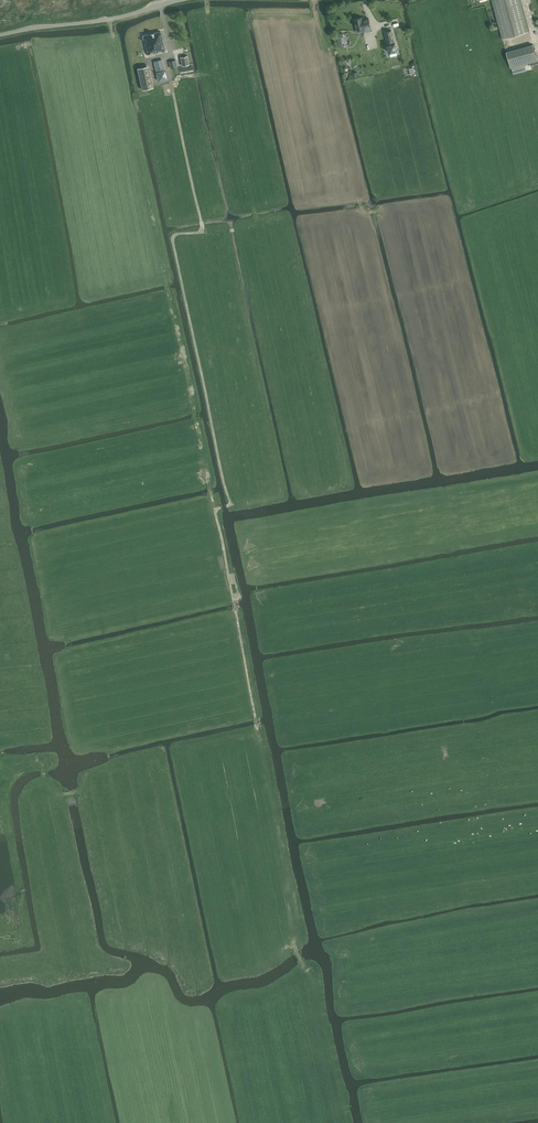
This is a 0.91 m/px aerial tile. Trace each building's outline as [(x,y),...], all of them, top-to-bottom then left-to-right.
[(503,39),(528,32),(519,0),(492,0),(503,39)] [(362,17),(354,19),(357,32),(366,30),(365,27),(370,26),(369,18),(363,20),(362,17)] [(391,30),(385,32),(388,45),(387,45),(389,52),(397,51),(395,43),(391,30)] [(161,31),(144,35),(148,54),(165,51),(161,31)] [(533,44),(506,52),(511,68),(512,67),(524,64),(531,62),(532,65),(537,64),(537,61),(537,60),(533,44)] [(188,56),(181,57),(183,66),(190,64),(188,56)] [(162,59),(154,61),(156,66),(157,71),(165,69),(162,59)] [(524,64),(512,67),(514,74),(526,71),(524,64)] [(148,65),(138,68),(143,90),(153,87),(148,65)]
